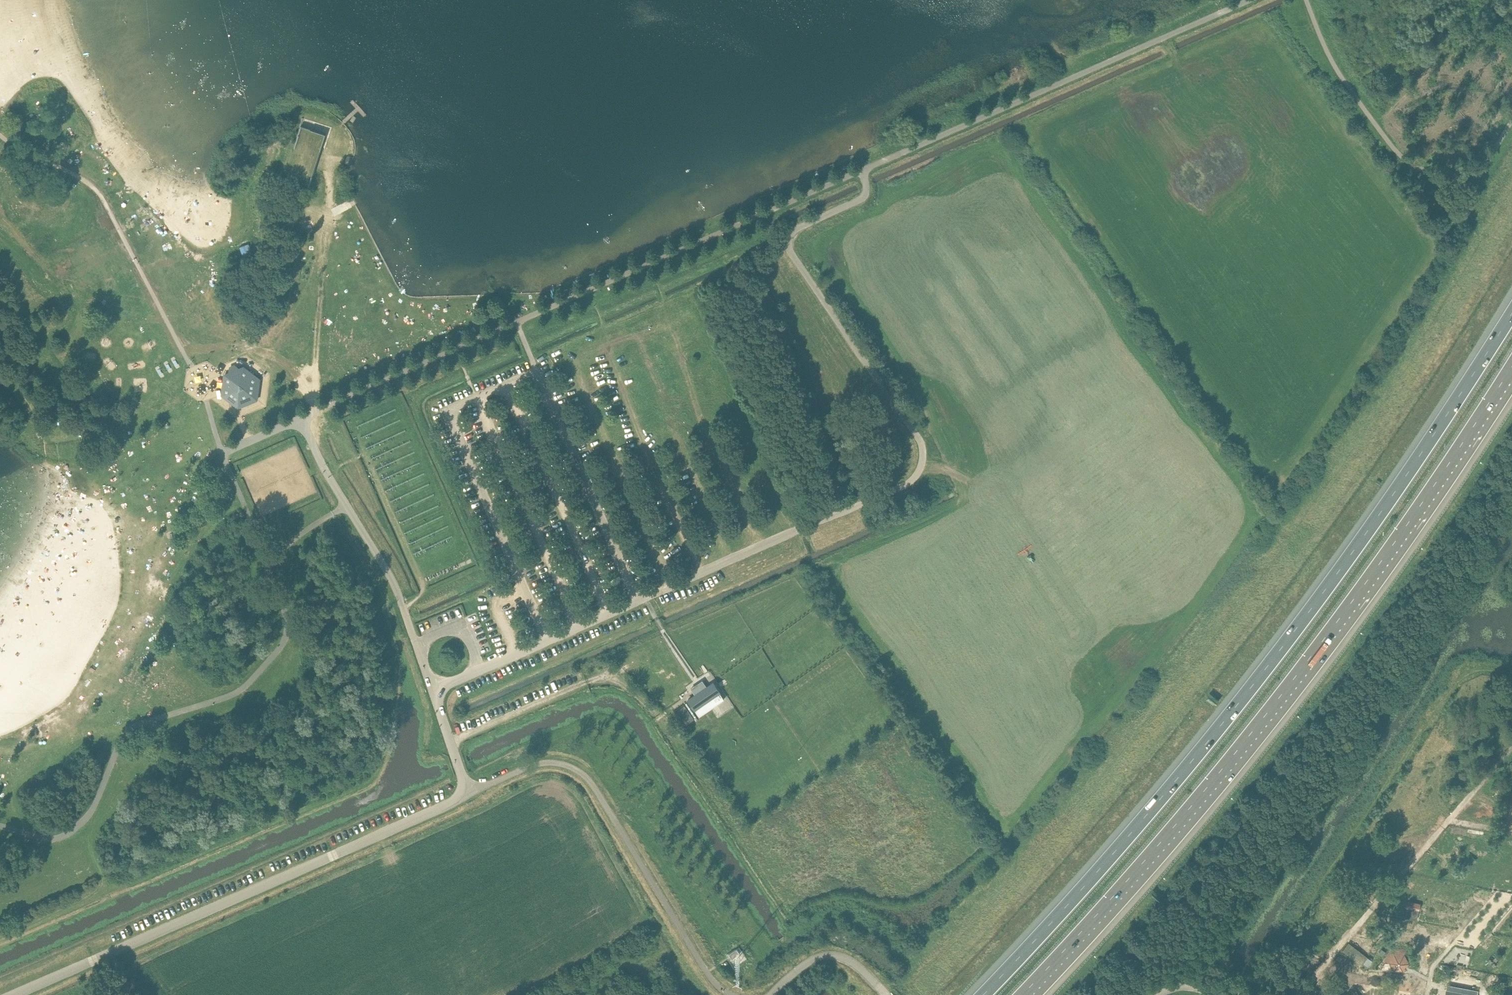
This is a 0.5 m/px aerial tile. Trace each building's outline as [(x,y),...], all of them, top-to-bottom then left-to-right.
[(296,140),(287,169),(311,177),(313,177),(314,175),(316,171),(316,169),(315,168),(320,153),(321,154),(323,149),(323,148),(322,147),(326,133),(301,125),(296,140)] [(225,375),(222,395),(238,407),(257,399),(259,379),(253,375),(254,374),(250,371),(249,372),(243,367),(240,368),(236,370),(235,366),(230,367),(232,372),(228,373),(225,375)] [(302,497),(303,503),(318,498),(317,493),(302,497)] [(695,694),(688,699),(699,716),(724,699),(713,682),(707,686),(695,694)] [(675,710),(686,724),(694,718),(683,704),(675,710)] [(1408,901),(1406,908),(1418,911),(1419,911),(1421,903),(1408,901)] [(1361,964),(1362,965),(1368,957),(1351,945),(1348,942),(1342,950),(1344,952),(1361,964)] [(1454,947),(1453,961),(1469,963),(1471,949),(1454,947)] [(736,949),(728,954),(732,959),(740,954),(736,949)] [(1391,949),(1382,963),(1385,963),(1390,963),(1394,970),(1402,970),(1406,964),(1402,958),(1408,949),(1391,949)] [(1368,957),(1362,965),(1360,967),(1364,971),(1372,961),(1368,957)]
